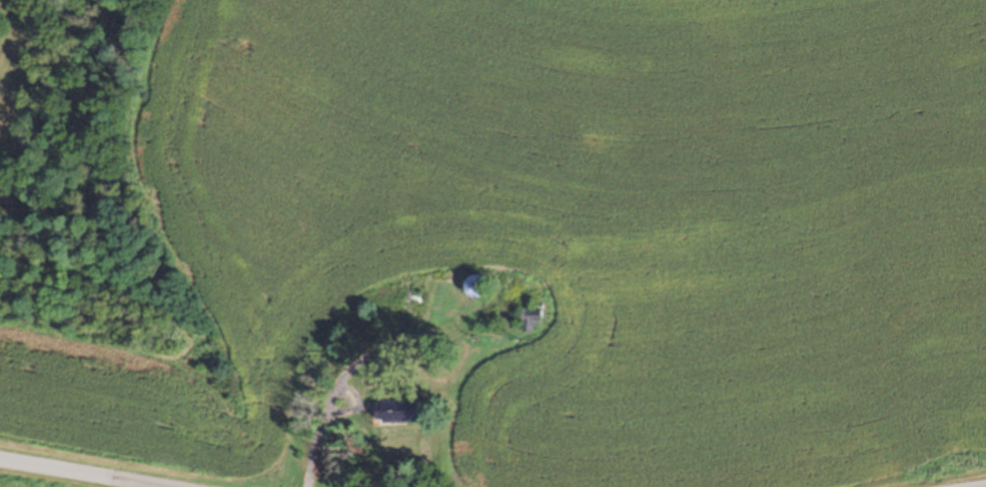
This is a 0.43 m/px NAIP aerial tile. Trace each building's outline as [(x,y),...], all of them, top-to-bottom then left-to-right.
[(486,277),(467,277),(467,298),(486,298),(486,277)] [(535,333),(535,325),(542,325),(542,309),(522,309),(522,333),(535,333)] [(376,423),(421,423),(421,401),(376,401),(376,423)]
